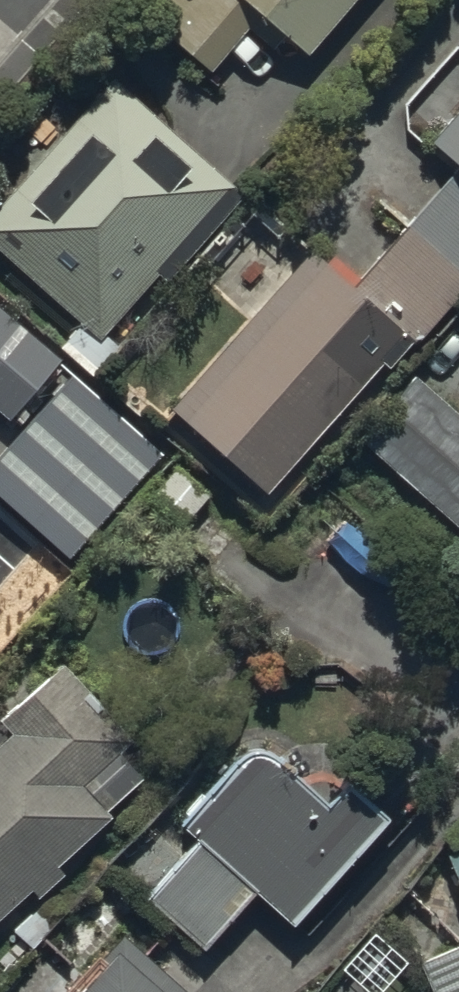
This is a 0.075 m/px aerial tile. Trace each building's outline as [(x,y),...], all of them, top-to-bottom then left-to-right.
[(345,0),(137,0),(135,2),(218,69),(266,11),(307,46),(345,0)] [(111,74),(0,199),(0,251),(100,341),(161,272),(171,281),(247,195),(111,74)] [(431,140),(458,165),(458,108),(431,140)] [(317,248),(170,413),(269,500),(396,356),(400,360),(458,293),(458,168),(357,283),(317,248)] [(0,304),(0,414),(9,421),(63,355),(0,304)] [(411,371),(351,442),(458,535),(458,413),(411,371)] [(33,887),(41,896),(65,875),(55,864),(111,815),(106,810),(143,777),(119,751),(139,734),(66,651),(0,710),(0,718),(14,734),(0,747),(0,917),(33,887)] [(289,920),(387,811),(350,778),(330,801),(250,730),(175,815),(197,835),(144,894),(205,949),(256,891),(289,920)] [(445,852),(458,883),(458,846),(445,852)] [(44,899),(12,931),(31,950),(43,937),(84,978),(72,991),(185,991),(188,988),(147,953),(167,932),(114,879),(77,915),(52,890),(44,899)] [(420,960),(435,991),(458,991),(458,942),(420,960)]
